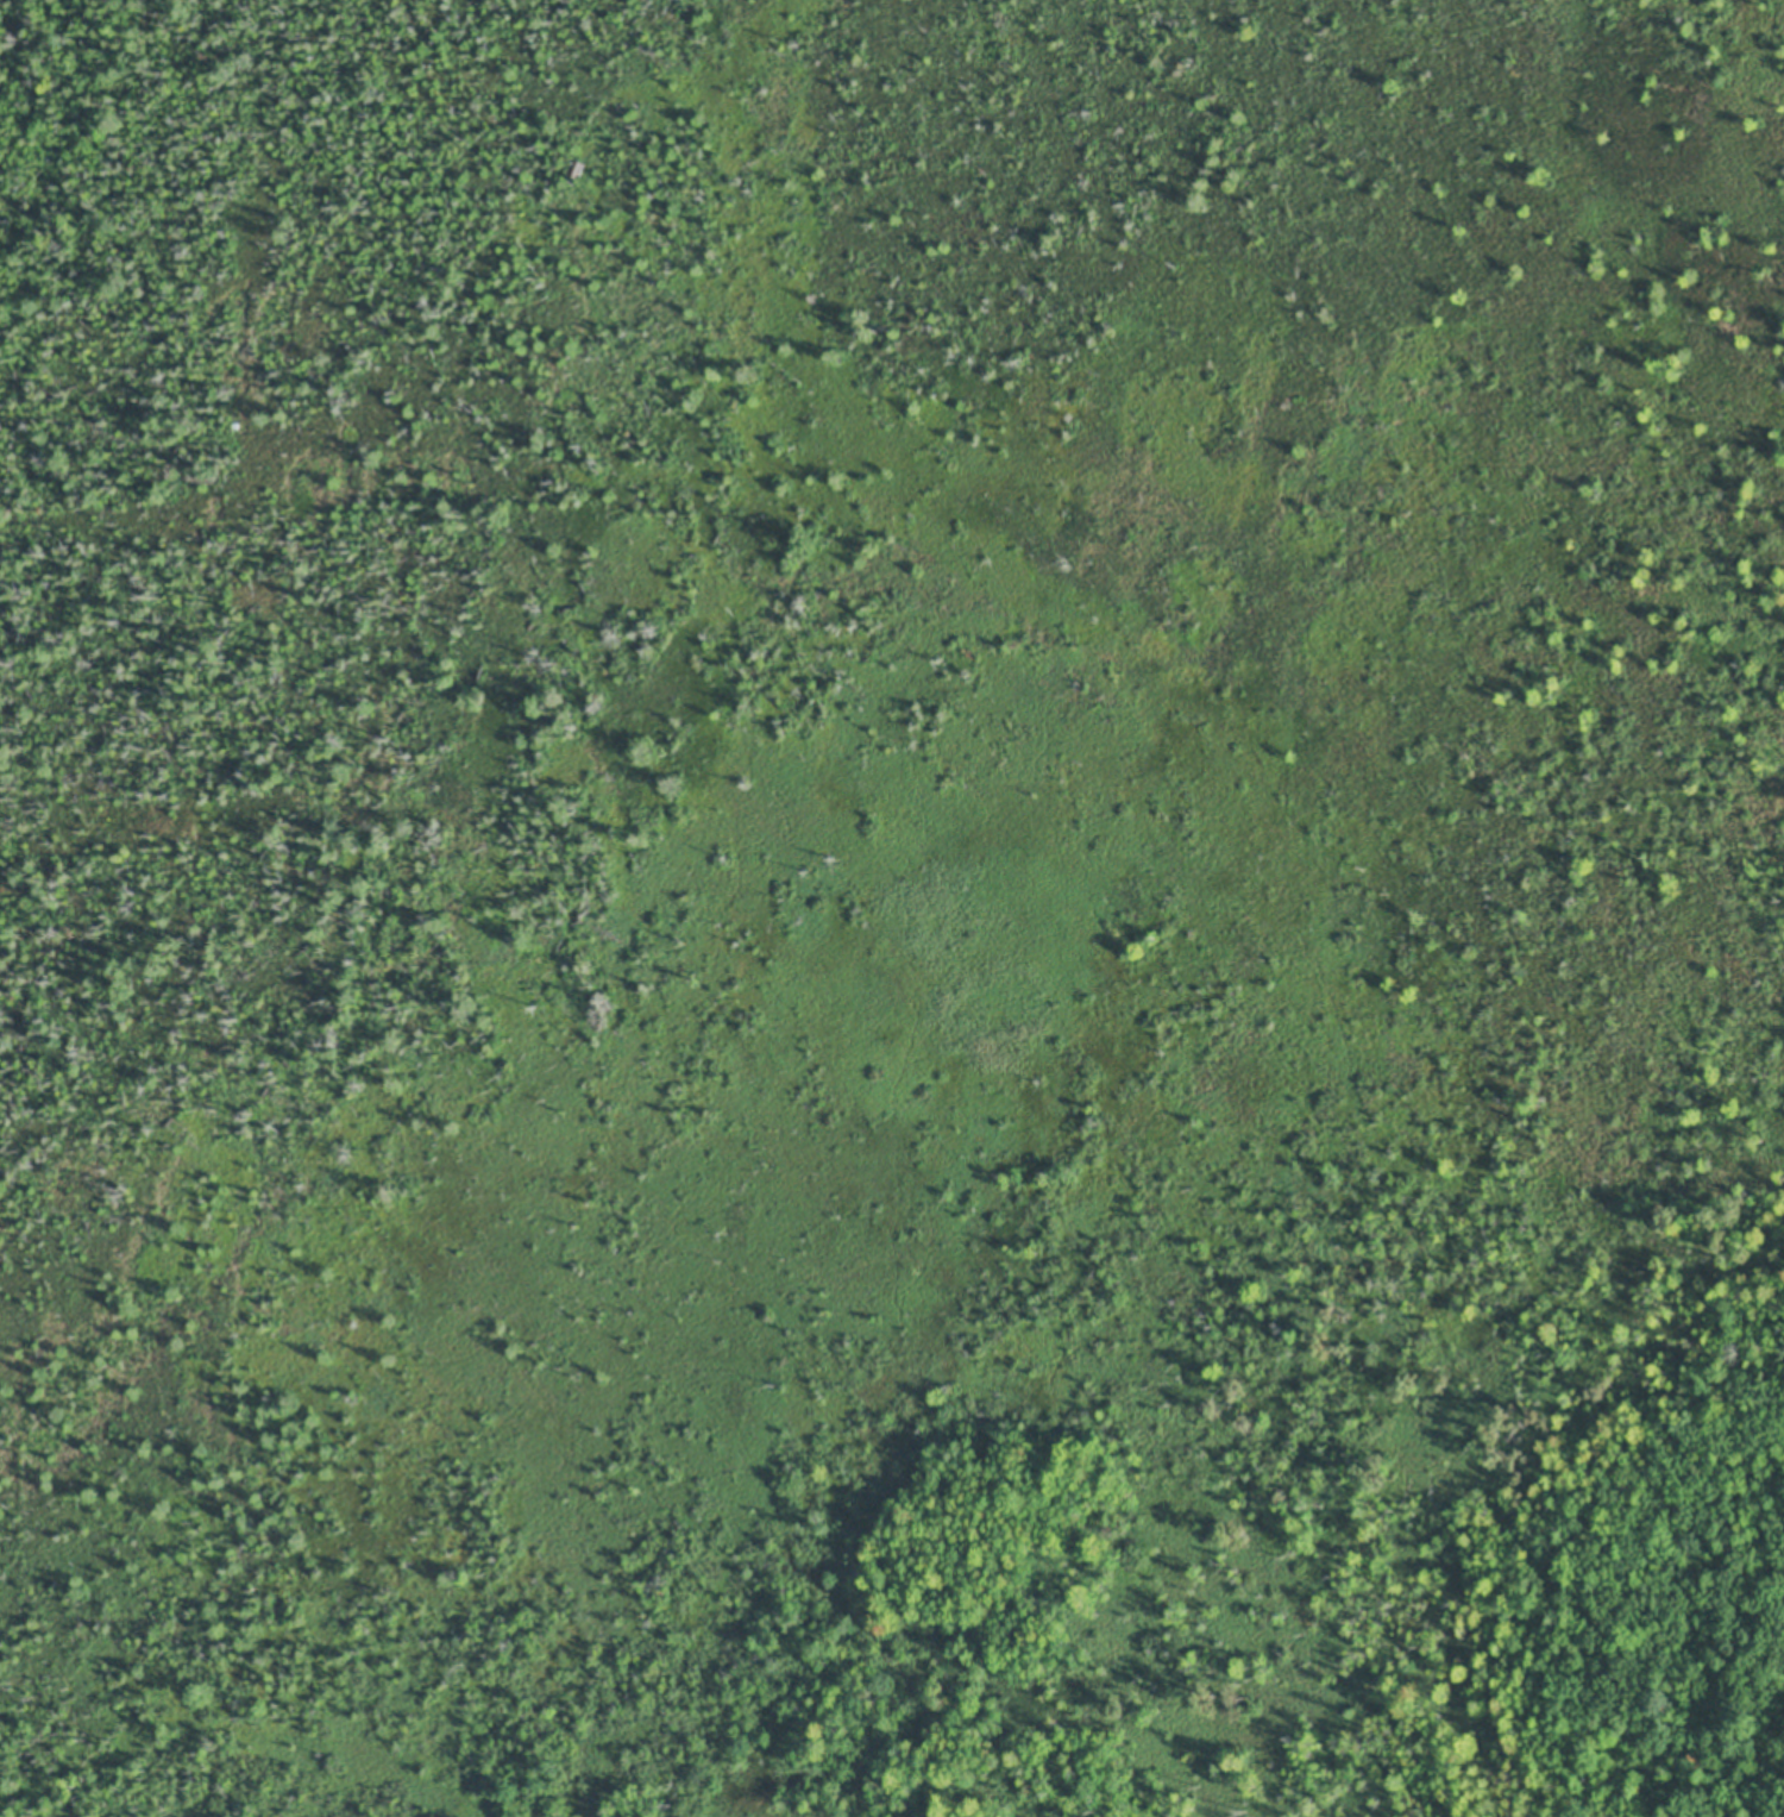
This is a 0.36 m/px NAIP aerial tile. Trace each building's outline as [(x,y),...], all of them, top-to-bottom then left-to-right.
[(580,183),(589,168),(576,161),(568,177),(580,183)]
